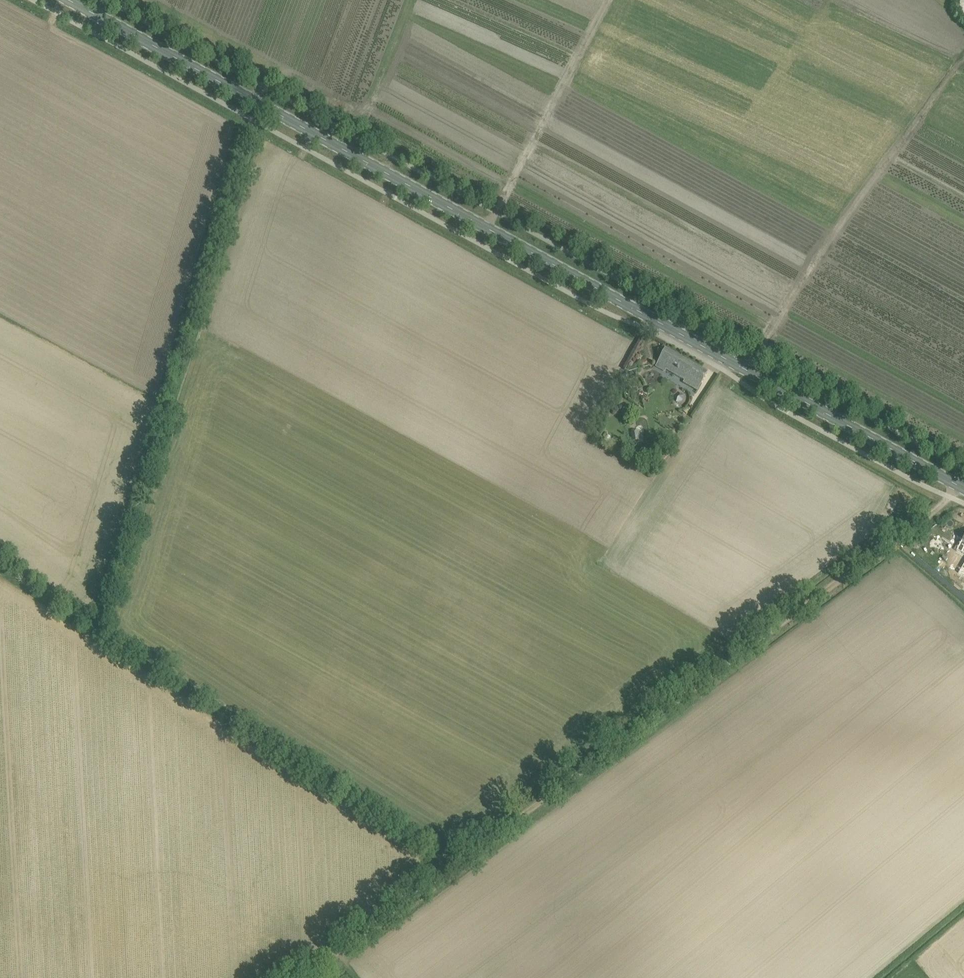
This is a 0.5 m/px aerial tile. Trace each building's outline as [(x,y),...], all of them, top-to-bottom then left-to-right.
[(656,366),(656,367),(663,371),(665,372),(666,370),(684,381),(683,383),(697,391),(698,390),(703,382),(708,373),(694,365),(666,349),(661,358),(656,366)] [(642,442),(641,430),(632,431),(633,443),(642,442)]
